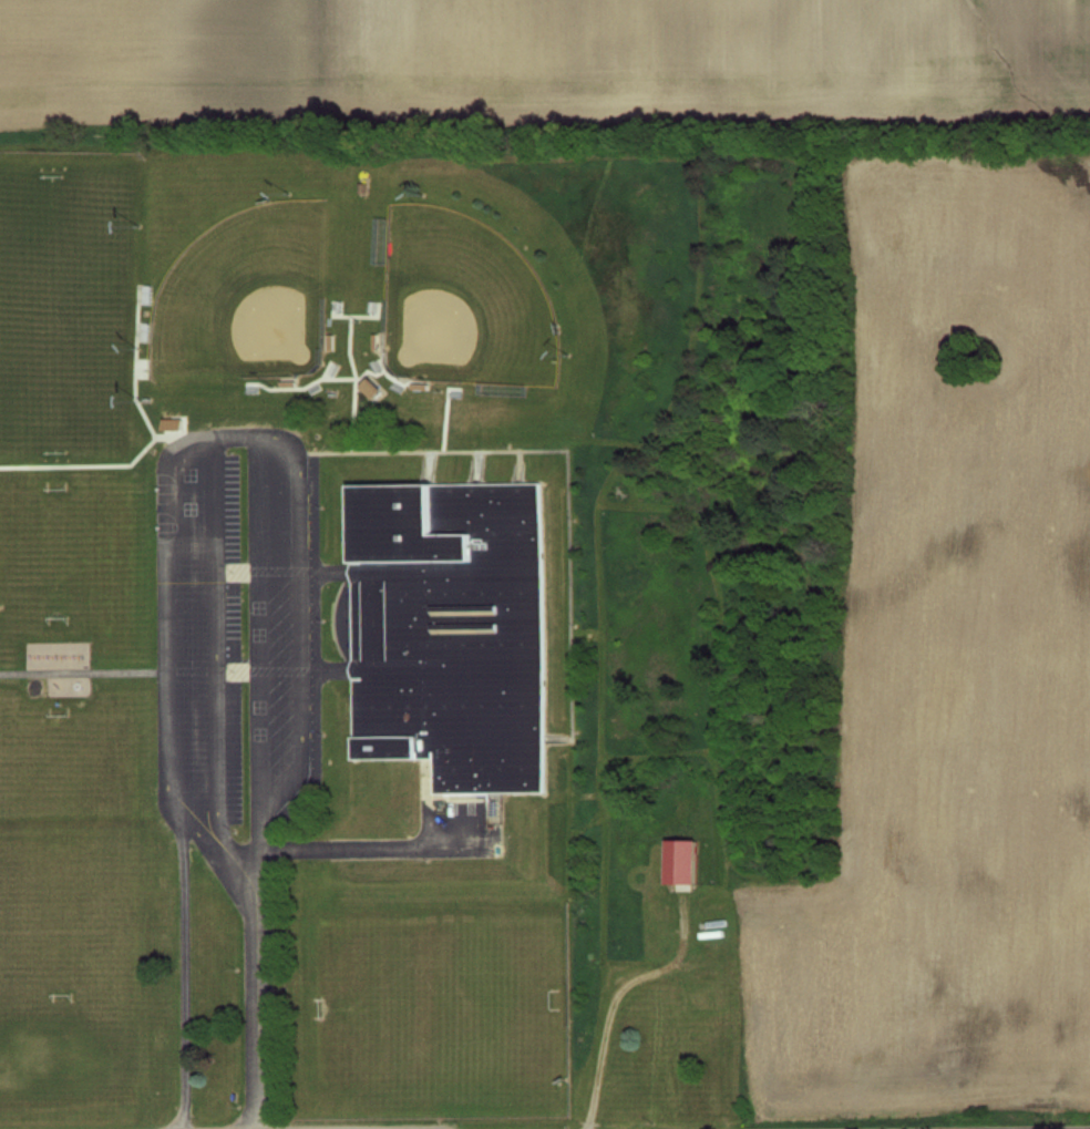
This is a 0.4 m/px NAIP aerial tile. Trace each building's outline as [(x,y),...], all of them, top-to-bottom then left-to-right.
[(357,179),(357,191),(366,191),(366,179),(357,179)] [(330,299),(330,309),(339,310),(339,299),(330,299)] [(367,300),(367,310),(376,310),(376,300),(367,300)] [(369,359),(372,368),(378,366),(374,357),(369,359)] [(331,373),(336,365),(330,362),(326,370),(331,373)] [(366,376),(359,383),(372,396),(379,389),(366,376)] [(307,386),(310,390),(318,386),(315,380),(307,386)] [(390,382),(388,388),(397,391),(399,386),(390,382)] [(448,388),(449,396),(457,394),(457,387),(448,388)] [(534,481),(538,736),(539,788),(432,789),(431,755),(350,756),(350,676),(348,670),(347,666),(348,661),(349,657),(349,581),(347,577),(347,572),(347,566),(349,561),(345,561),(345,484),(425,483),(472,482),(516,481),(534,481)] [(693,881),(664,881),(664,837),(693,837),(693,881)]
